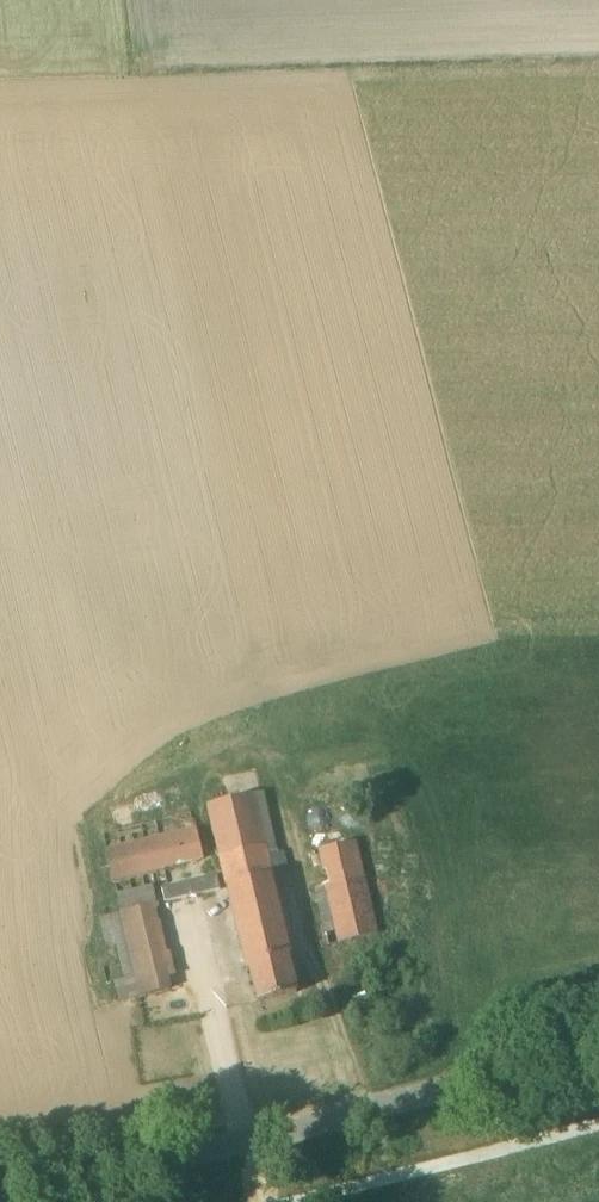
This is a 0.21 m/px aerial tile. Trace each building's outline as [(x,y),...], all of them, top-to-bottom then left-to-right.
[(247,972),(252,971),(259,1001),(297,992),(288,956),(291,955),(272,877),(290,872),(285,855),(280,856),(264,792),(209,805),(228,886),(227,886),(247,972)] [(204,865),(196,831),(104,852),(112,886),(204,865)] [(318,854),(328,893),(319,895),(332,950),(379,938),(357,845),(318,854)] [(152,891),(116,900),(121,918),(99,924),(106,953),(115,950),(124,983),(114,985),(119,1006),(140,1001),(141,1004),(171,996),(168,985),(177,982),(152,891)]
